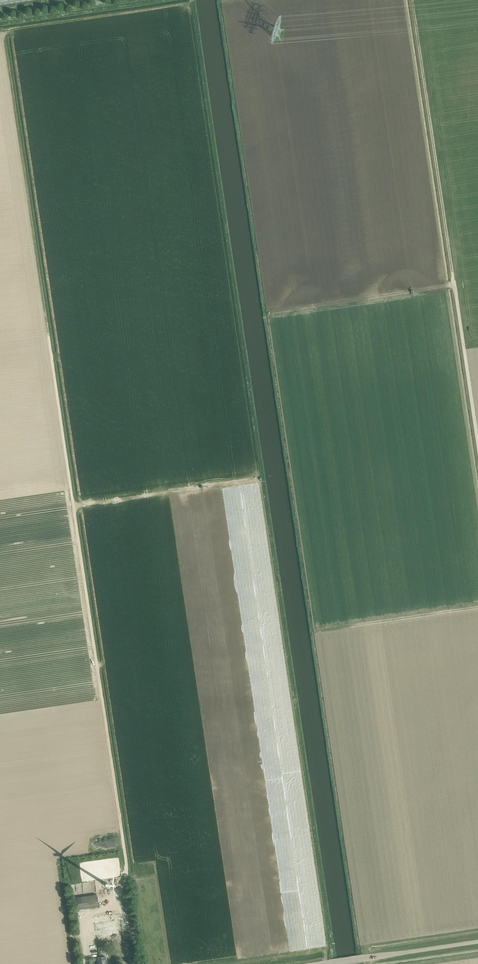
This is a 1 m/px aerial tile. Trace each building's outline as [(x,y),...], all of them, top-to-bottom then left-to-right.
[(77,898),(78,909),(97,907),(95,896),(77,898)] [(114,911),(89,915),(93,939),(118,934),(114,911)]
